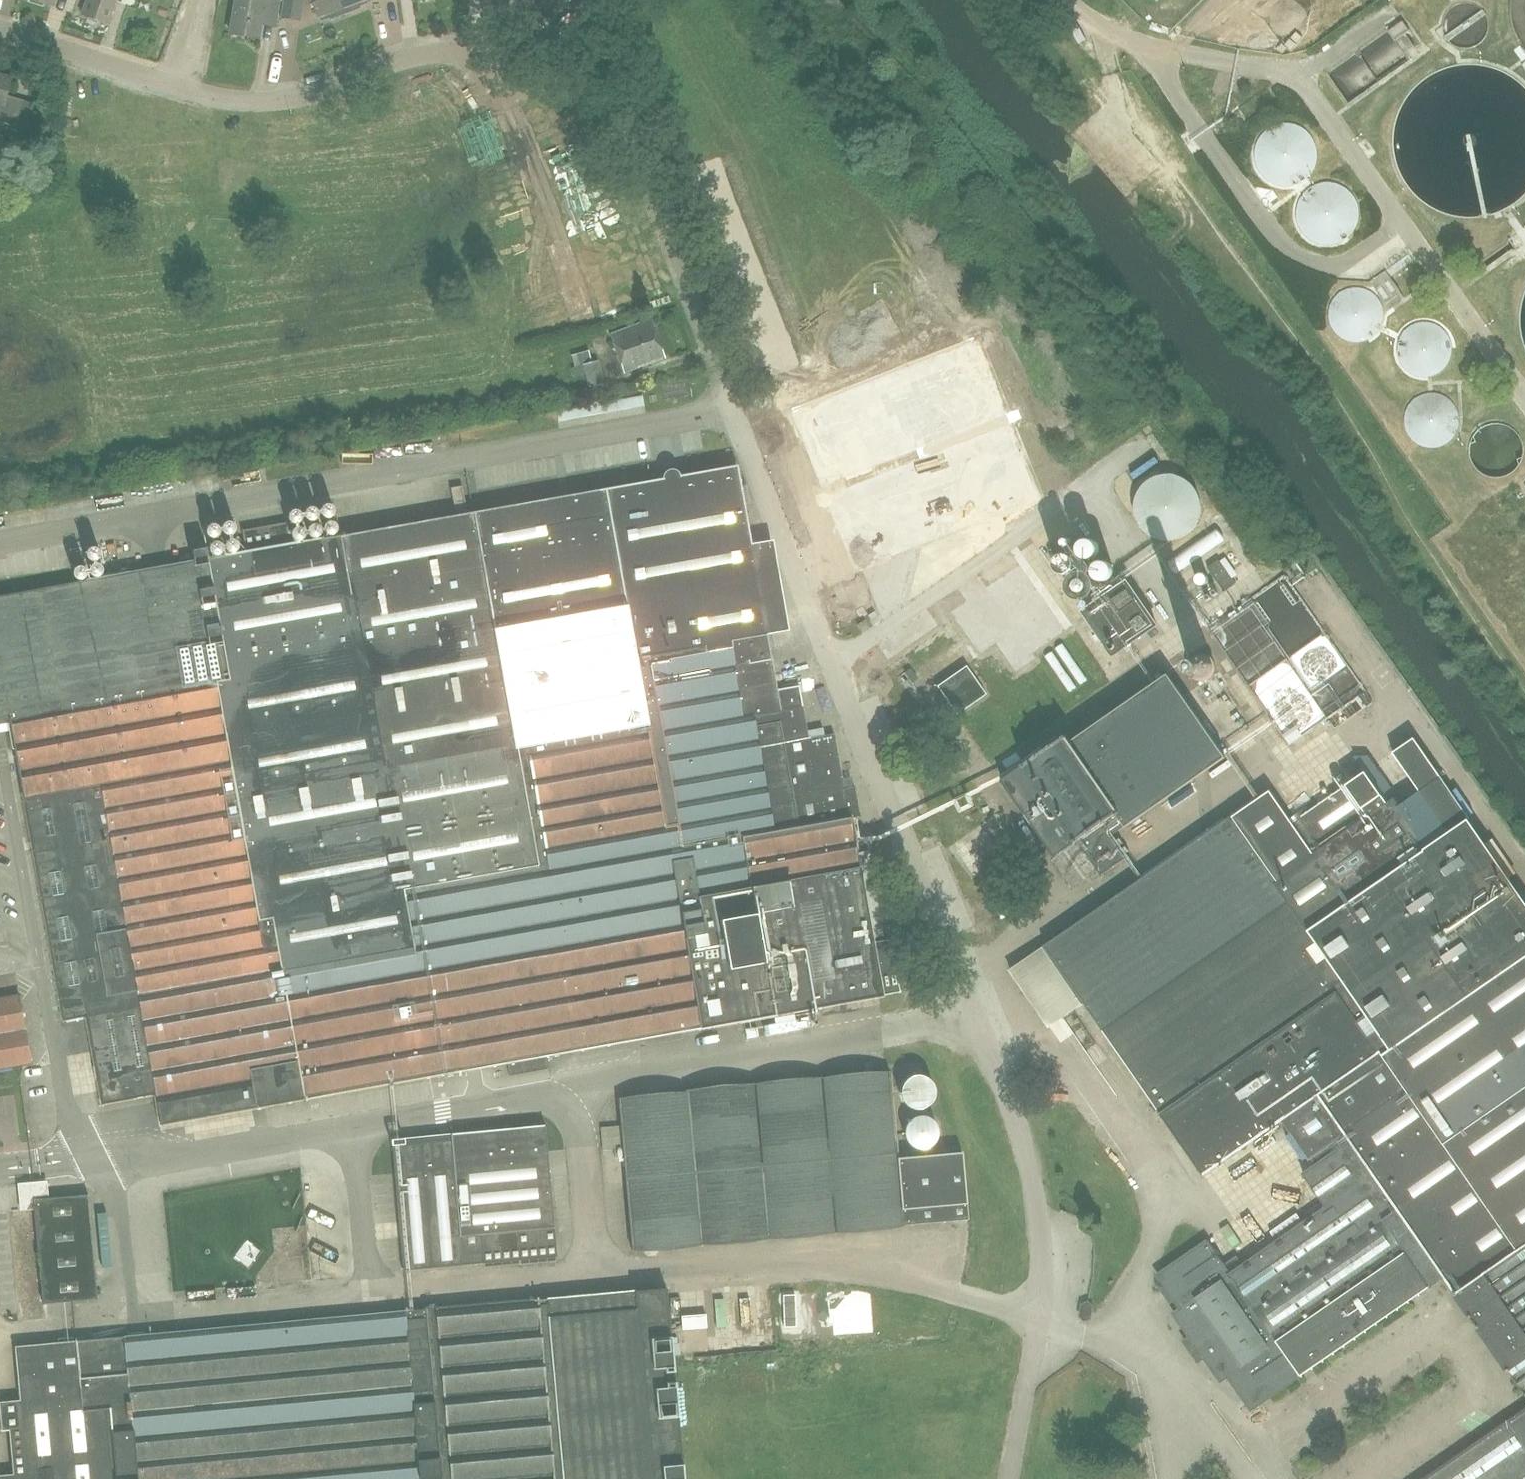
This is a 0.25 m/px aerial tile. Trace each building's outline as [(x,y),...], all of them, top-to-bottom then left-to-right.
[(83,14),(108,23),(115,1),(116,0),(87,0),(83,14)] [(283,0),(236,0),(231,35),(258,39),(262,17),(277,19),(279,1),(283,1),(283,0)] [(284,1),(283,7),(281,18),(301,21),(305,0),(284,0),(284,1)] [(318,18),(329,14),(331,19),(345,14),(343,8),(340,0),(311,0),(318,18)] [(343,8),(345,14),(359,9),(357,3),(365,0),(340,0),(343,8)] [(1409,29),(1403,20),(1388,31),(1408,60),(1418,53),(1404,32),(1409,29)] [(1366,57),(1338,75),(1353,99),(1382,80),(1366,57)] [(23,104),(7,99),(14,78),(0,74),(0,121),(17,126),(23,104)] [(1396,275),(1418,260),(1409,248),(1388,262),(1396,275)] [(620,339),(629,373),(668,363),(660,329),(620,339)] [(565,414),(569,438),(655,422),(651,398),(565,414)] [(1035,483),(1047,477),(1030,442),(1018,448),(1035,483)] [(1157,452),(1126,464),(1156,537),(1207,516),(1184,459),(1163,467),(1157,452)] [(1008,467),(1025,486),(1031,481),(1015,461),(1008,467)] [(507,1063),(509,1075),(547,1068),(545,1056),(793,1012),(878,997),(883,996),(883,995),(898,993),(889,940),(873,943),(856,846),(851,818),(862,816),(856,786),(844,789),(833,734),(807,739),(802,706),(798,687),(776,691),(771,660),(766,634),(751,543),(737,465),(680,475),(679,472),(676,470),(672,468),(668,469),(666,471),(664,473),(662,475),(662,478),(604,489),(472,513),(468,513),(463,486),(451,488),(456,516),(342,536),(291,545),(287,522),(243,530),(247,553),(209,560),(207,546),(192,549),(195,561),(0,596),(0,723),(11,721),(63,1021),(86,1017),(102,1104),(155,1095),(161,1125),(162,1125),(257,1108),(258,1107),(448,1073),(507,1063)] [(1204,556),(1230,539),(1221,526),(1195,543),(1204,556)] [(1172,560),(1182,574),(1204,559),(1194,545),(1172,560)] [(1224,592),(1235,584),(1218,560),(1207,568),(1224,592)] [(1114,657),(1159,625),(1127,579),(1082,611),(1114,657)] [(1352,662),(1360,654),(1345,639),(1337,647),(1352,662)] [(1199,655),(1196,657),(1194,660),(1193,663),(1193,666),(1193,669),(1195,672),(1197,674),(1200,676),(1203,676),(1206,676),(1209,675),(1212,673),(1214,671),(1215,668),(1215,665),(1215,662),(1213,659),(1211,657),(1208,655),(1205,654),(1202,654),(1199,655)] [(956,716),(986,696),(966,667),(937,687),(956,716)] [(1067,736),(1002,781),(1055,858),(1078,842),(1102,876),(1128,858),(1113,837),(1226,759),(1169,676),(1072,743),(1067,736)] [(1420,791),(1441,776),(1414,737),(1393,752),(1420,791)] [(1011,973),(1048,1028),(1084,1003),(1104,1031),(1162,1115),(1202,1174),(1281,1120),(1314,1167),(1302,1175),(1326,1210),(1244,1266),(1237,1255),(1224,1264),(1208,1241),(1159,1275),(1166,1285),(1176,1300),(1182,1309),(1175,1314),(1190,1335),(1206,1359),(1221,1381),(1227,1376),(1251,1410),(1300,1376),(1301,1377),(1444,1278),(1524,1395),(1524,902),(1469,820),(1449,833),(1428,848),(1395,797),(1386,803),(1366,773),(1293,823),(1271,791),(1044,947),(1046,949),(1011,973)] [(31,1064),(19,996),(0,1000),(0,1069),(31,1064)] [(916,1109),(919,1109),(920,1109),(922,1108),(924,1107),(927,1106),(928,1105),(930,1103),(932,1100),(933,1099),(934,1097),(934,1095),(934,1093),(934,1092),(934,1090),(934,1089),(934,1087),(933,1085),(932,1082),(930,1081),(928,1079),(927,1078),(925,1077),(924,1076),(921,1075),(917,1075),(914,1075),(912,1075),(909,1077),(908,1078),(905,1080),(904,1081),(902,1083),(902,1085),(901,1087),(901,1088),(900,1090),(900,1092),(900,1093),(901,1095),(901,1097),(901,1098),(902,1099),(903,1101),(904,1102),(905,1104),(906,1105),(909,1107),(911,1108),(914,1108),(916,1109)] [(921,1149),(923,1149),(926,1148),(929,1147),(930,1146),(932,1145),(933,1144),(934,1143),(935,1141),(936,1140),(937,1138),(937,1137),(938,1135),(938,1132),(938,1131),(938,1129),(937,1127),(937,1126),(936,1124),(935,1123),(934,1121),(933,1120),(930,1118),(929,1117),(927,1116),(924,1115),(921,1115),(918,1115),(914,1116),(913,1117),(910,1119),(909,1120),(908,1121),(907,1123),(906,1124),(905,1125),(905,1127),(904,1129),(904,1130),(904,1132),(904,1134),(904,1136),(905,1137),(905,1139),(906,1140),(907,1142),(909,1144),(910,1145),(911,1146),(913,1147),(916,1148),(918,1149),(921,1149)] [(403,1271),(557,1257),(546,1125),(452,1134),(452,1138),(392,1143),(403,1271)] [(53,1200),(56,1287),(80,1286),(76,1199),(53,1200)] [(244,1255),(260,1264),(267,1252),(252,1243),(244,1255)] [(340,1257),(320,1258),(321,1276),(341,1275),(340,1257)] [(406,1308),(124,1327),(126,1354),(288,1343),(288,1349),(311,1347),(311,1334),(407,1327),(406,1308)] [(646,1351),(667,1349),(665,1315),(644,1316),(646,1351)] [(667,1366),(652,1367),(653,1406),(668,1405),(667,1366)] [(1426,1478),(1524,1478),(1524,1411),(1426,1478)] [(677,1459),(664,1458),(665,1450),(660,1450),(656,1478),(674,1478),(677,1459)]
